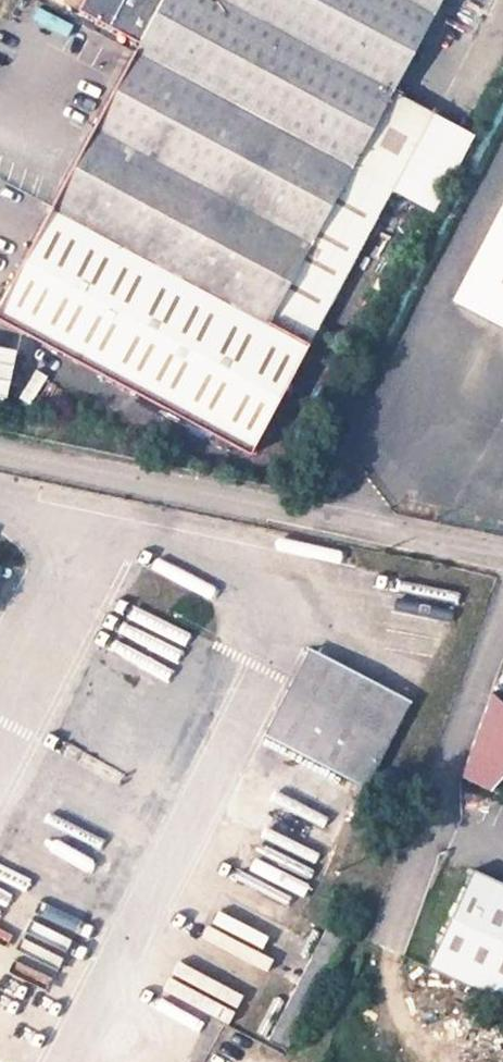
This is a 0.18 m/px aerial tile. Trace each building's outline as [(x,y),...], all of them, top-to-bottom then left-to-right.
[(491,0),(70,0),(69,2),(143,43),(0,316),(0,327),(248,458),(389,192),(392,193),(434,114),(473,38),(471,37),(491,0)] [(421,209),(463,129),(434,114),(392,193),(421,209)] [(443,301),(502,333),(502,190),(443,301)] [(146,422),(151,409),(111,392),(105,406),(146,422)] [(295,691),(391,742),(410,702),(316,653),(295,691)] [(391,742),(295,691),(270,738),(366,789),(391,742)] [(484,794),(502,772),(502,709),(474,701),(451,785),(484,794)] [(475,870),(429,968),(502,1002),(502,883),(475,870)] [(347,935),(329,925),(268,1041),(287,1052),(347,935)]
